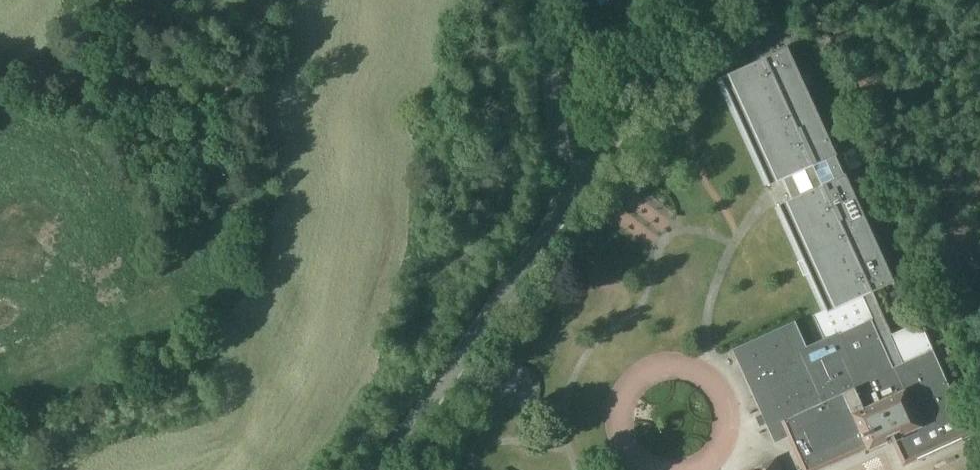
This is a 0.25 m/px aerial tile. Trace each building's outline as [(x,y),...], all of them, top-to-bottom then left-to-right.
[(632,0),(608,0),(629,9),(632,0)] [(788,46),(721,76),(827,312),(816,317),(827,339),(805,349),(794,324),(735,350),(762,412),(754,416),(759,428),(768,424),(771,431),(774,429),(777,438),(789,433),(804,468),(822,460),(825,468),(892,438),(904,464),(917,458),(918,461),(962,440),(961,438),(974,432),(971,424),(973,424),(968,413),(966,413),(953,385),(948,388),(932,352),(918,322),(891,334),(873,292),(894,282),(788,46)] [(776,457),(749,469),(782,469),(776,457)]
